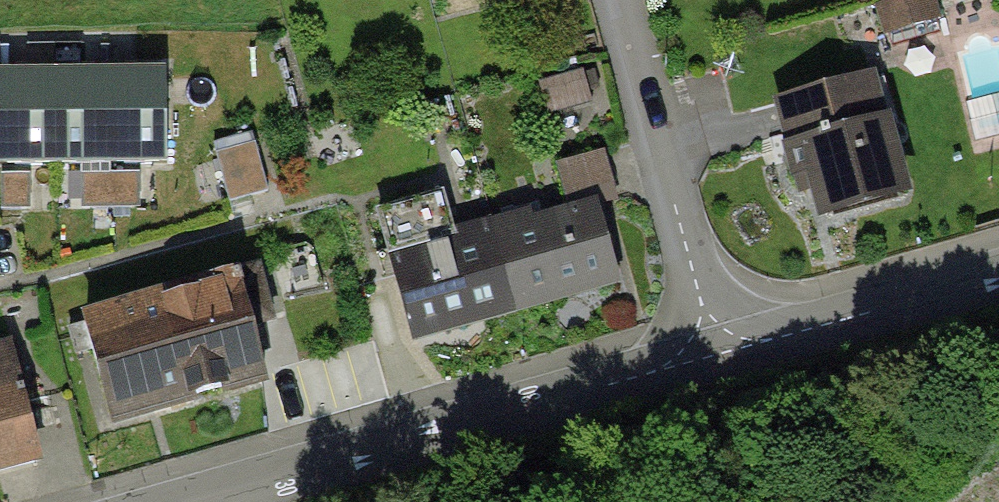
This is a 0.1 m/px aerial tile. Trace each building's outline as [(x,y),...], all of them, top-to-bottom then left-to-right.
[(930,0),(895,0),(878,5),(891,46),(939,31),(930,0)] [(0,71),(0,165),(167,163),(166,69),(0,71)] [(588,101),(580,71),(541,82),(549,112),(588,101)] [(870,75),(776,103),(797,175),(813,171),(825,210),(903,188),(870,75)] [(254,142),(216,153),(229,201),(267,190),(254,142)] [(573,212),(518,227),(515,217),(490,224),(514,307),(618,279),(597,206),(615,201),(602,155),(560,167),(573,212)] [(129,172),(91,173),(92,209),(130,208),(129,172)] [(21,173),(2,173),(2,209),(21,209),(21,173)] [(441,194),(378,212),(414,336),(514,307),(490,224),(453,235),(441,194)] [(213,291),(164,304),(189,395),(263,375),(250,328),(274,321),(259,266),(209,280),(213,291)] [(164,304),(69,330),(75,352),(92,347),(111,416),(189,395),(164,304)] [(37,461),(8,348),(0,350),(0,471),(37,461)]
